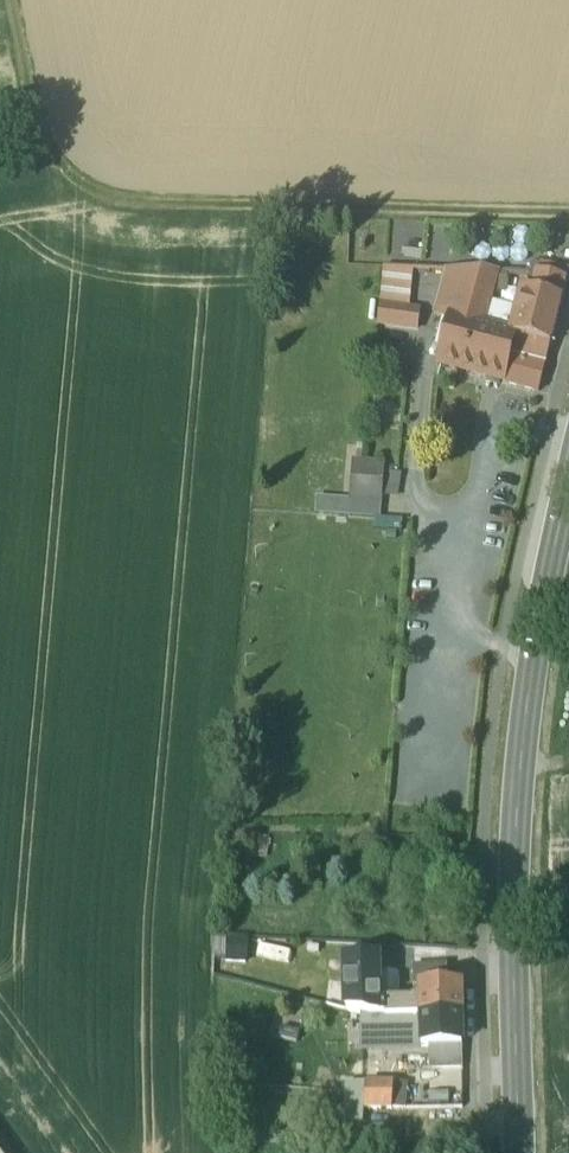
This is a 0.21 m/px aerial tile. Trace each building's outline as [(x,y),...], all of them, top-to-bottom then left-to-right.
[(382,270),(380,304),(411,310),(413,272),(382,270)] [(447,273),(436,316),(454,320),(455,321),(455,319),(456,315),(468,272),(436,270),(436,272),(447,273)] [(497,273),(468,272),(456,315),(484,322),(493,290),(497,273)] [(506,273),(497,273),(493,290),(506,290),(506,282),(506,273)] [(517,274),(506,273),(506,282),(517,282),(517,274)] [(562,301),(525,292),(514,335),(514,336),(517,337),(551,346),(562,301)] [(422,311),(411,310),(380,304),(378,325),(419,333),(422,311)] [(484,322),(456,315),(455,319),(482,327),(484,322)] [(546,366),(512,358),(517,337),(514,336),(514,335),(482,327),(455,319),(455,321),(454,320),(442,365),(487,378),(501,382),(501,383),(539,393),(546,366)] [(551,346),(517,337),(512,358),(546,366),(551,346)] [(501,382),(487,378),(486,379),(487,379),(486,383),(488,385),(497,388),(500,386),(501,383),(501,382)] [(384,467),(354,464),(352,498),(380,500),(381,500),(382,492),(383,477),(384,467)] [(401,479),(383,477),(382,492),(398,495),(401,479)] [(380,500),(352,498),(352,503),(317,501),(316,515),(379,519),(380,500)] [(382,1017),(381,959),(344,960),(344,1011),(360,1015),(371,1018),(382,1017)] [(447,966),(413,966),(413,985),(420,985),(447,985),(447,966)] [(447,985),(420,985),(420,1005),(421,1016),(461,1015),(460,985),(447,985)] [(403,1002),(385,1003),(385,1017),(403,1017),(403,1002)] [(416,1002),(403,1002),(403,1017),(421,1016),(420,1005),(416,1002)] [(421,1016),(403,1017),(385,1017),(382,1017),(371,1018),(360,1015),(360,1053),(421,1051),(422,1047),(421,1016)] [(461,1015),(421,1016),(422,1047),(429,1047),(462,1046),(461,1015)] [(463,1068),(462,1046),(429,1047),(430,1069),(463,1068)] [(394,1084),(366,1084),(363,1110),(392,1110),(394,1084)]
